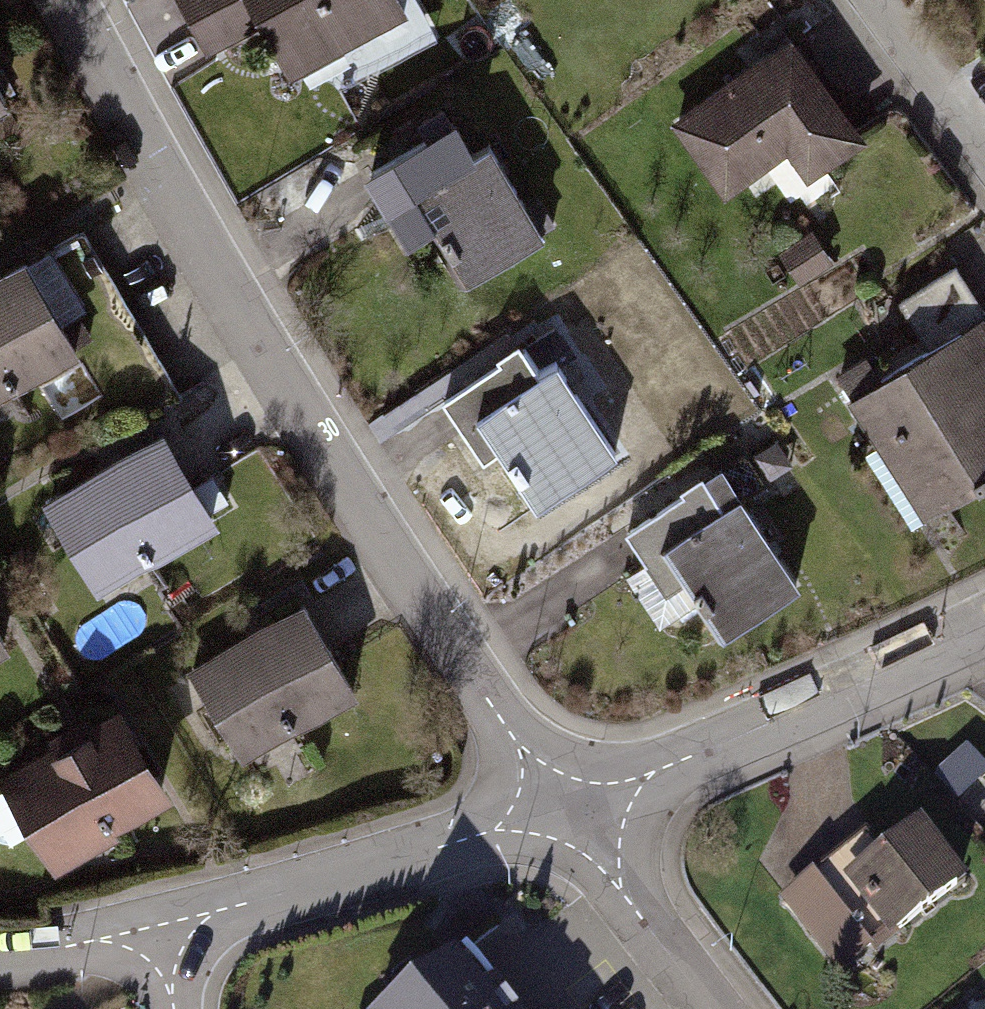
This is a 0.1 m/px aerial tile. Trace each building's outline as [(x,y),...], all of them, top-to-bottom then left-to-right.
[(208,47),(262,18),(284,59),(313,43),(330,75),(412,30),(396,0),(183,0),(208,47)] [(794,44),(676,126),(725,196),(806,140),(826,167),(862,142),(794,44)] [(428,138),(371,172),(391,206),(413,193),(439,237),(434,240),(444,258),(450,255),(466,282),(543,237),(488,142),(471,152),(456,128),(431,143),(428,138)] [(814,235),(784,254),(800,281),(831,262),(814,235)] [(0,289),(0,391),(21,378),(26,387),(76,358),(52,317),(105,287),(80,243),(26,274),(0,289)] [(856,405),(927,517),(984,480),(984,330),(981,324),(984,321),(984,310),(958,268),(902,303),(936,355),(856,405)] [(105,287),(52,317),(76,358),(129,328),(105,287)] [(129,328),(76,358),(79,364),(99,399),(152,369),(129,328)] [(521,351),(445,402),(464,430),(485,416),(541,501),(613,453),(555,365),(538,377),(521,351)] [(161,444),(51,509),(95,584),(156,549),(161,557),(211,528),(161,444)] [(744,454),(628,533),(647,562),(667,548),(695,589),(690,592),(701,609),(707,606),(724,632),(796,583),(740,499),(764,483),(744,454)] [(303,611),(193,676),(237,751),(298,716),(303,724),(353,695),(303,611)] [(8,783),(10,786),(0,792),(0,841),(14,845),(37,832),(53,858),(114,823),(119,831),(168,802),(119,718),(8,783)] [(972,754),(941,780),(957,799),(984,776),(984,770),(972,754)] [(839,861),(785,900),(823,952),(854,929),(867,948),(889,932),(892,936),(962,885),(923,832),(854,882),(839,861)] [(450,966),(395,1008),(485,1008),(450,966)]
